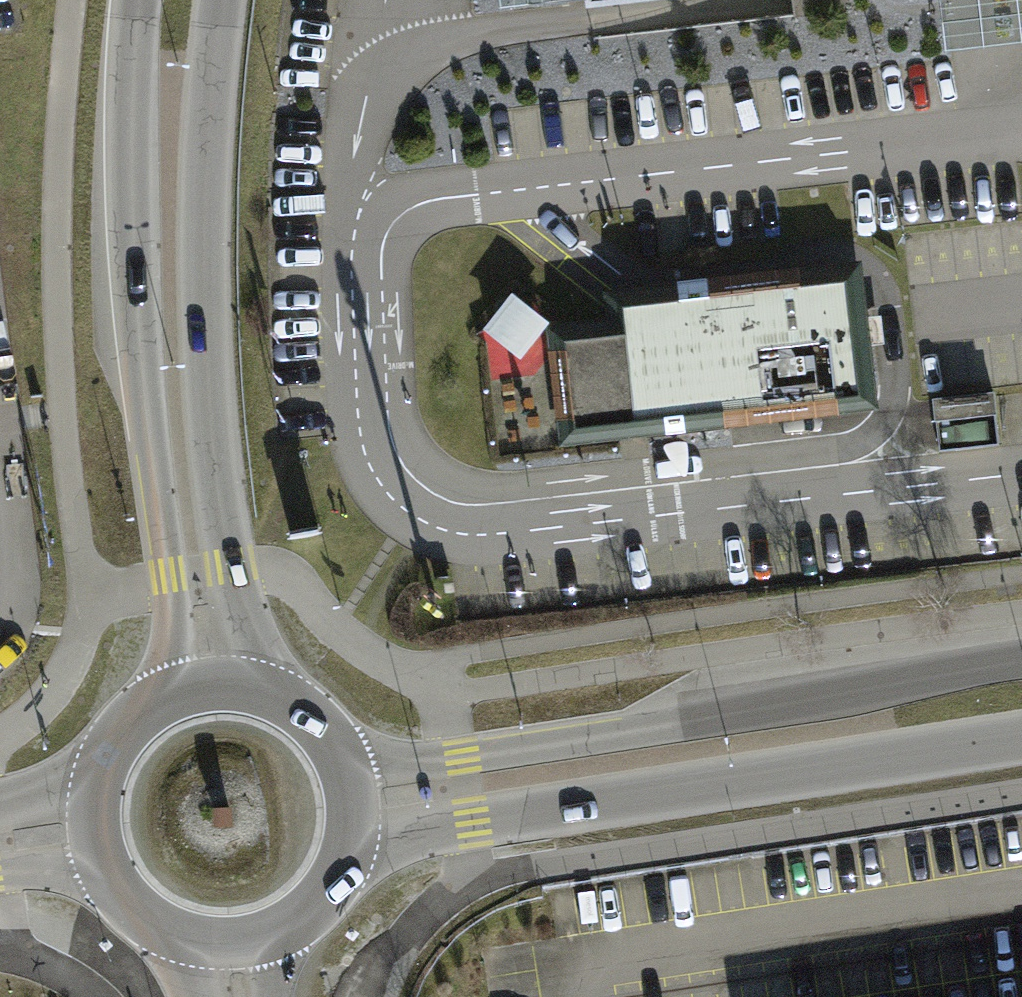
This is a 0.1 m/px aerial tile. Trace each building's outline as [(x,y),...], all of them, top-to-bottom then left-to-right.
[(943,49),(1021,40),(1021,0),(937,0),(943,49)] [(565,339),(574,422),(858,392),(846,280),(624,304),(627,332),(565,339)] [(531,360),(559,328),(524,296),(495,329),(531,360)] [(934,398),(939,447),(989,441),(983,392),(934,398)]
